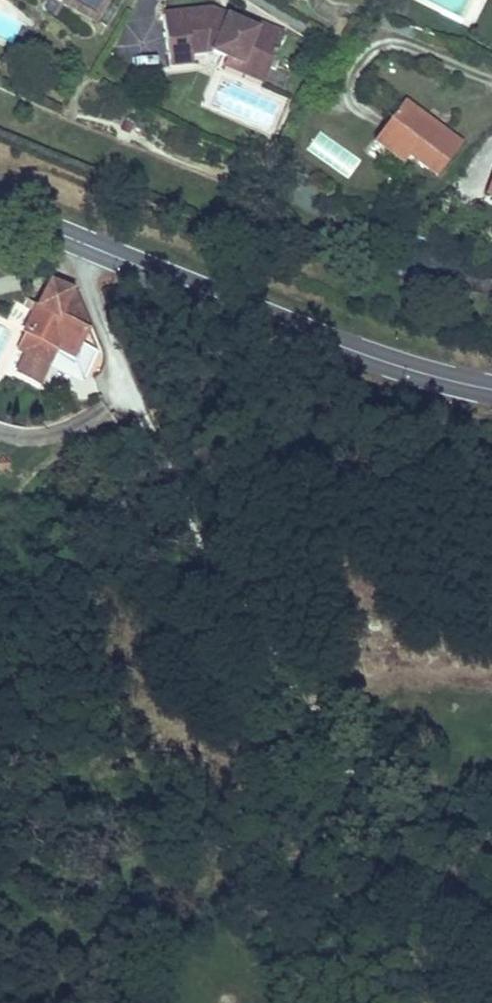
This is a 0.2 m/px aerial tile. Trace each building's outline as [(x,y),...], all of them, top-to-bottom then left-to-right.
[(61,2),(97,23),(111,0),(62,0),(61,2)] [(238,19),(228,15),(226,20),(217,16),(219,11),(212,8),(164,14),(168,54),(190,51),(191,54),(192,54),(213,51),(227,57),(242,64),(244,60),(269,70),(284,33),(240,15),(238,19)] [(228,15),(219,11),(217,16),(226,20),(228,15)] [(193,63),(192,54),(191,54),(190,51),(168,54),(170,66),(193,63)] [(264,82),(269,70),(244,60),(242,64),(227,57),(224,65),(264,82)] [(462,144),(404,101),(375,139),(405,162),(410,155),(438,176),(462,144)] [(89,327),(70,290),(50,280),(38,304),(28,299),(25,306),(35,311),(17,347),(29,352),(50,362),(85,380),(99,351),(81,343),(89,327)] [(50,362),(29,352),(19,371),(40,381),(50,362)]
